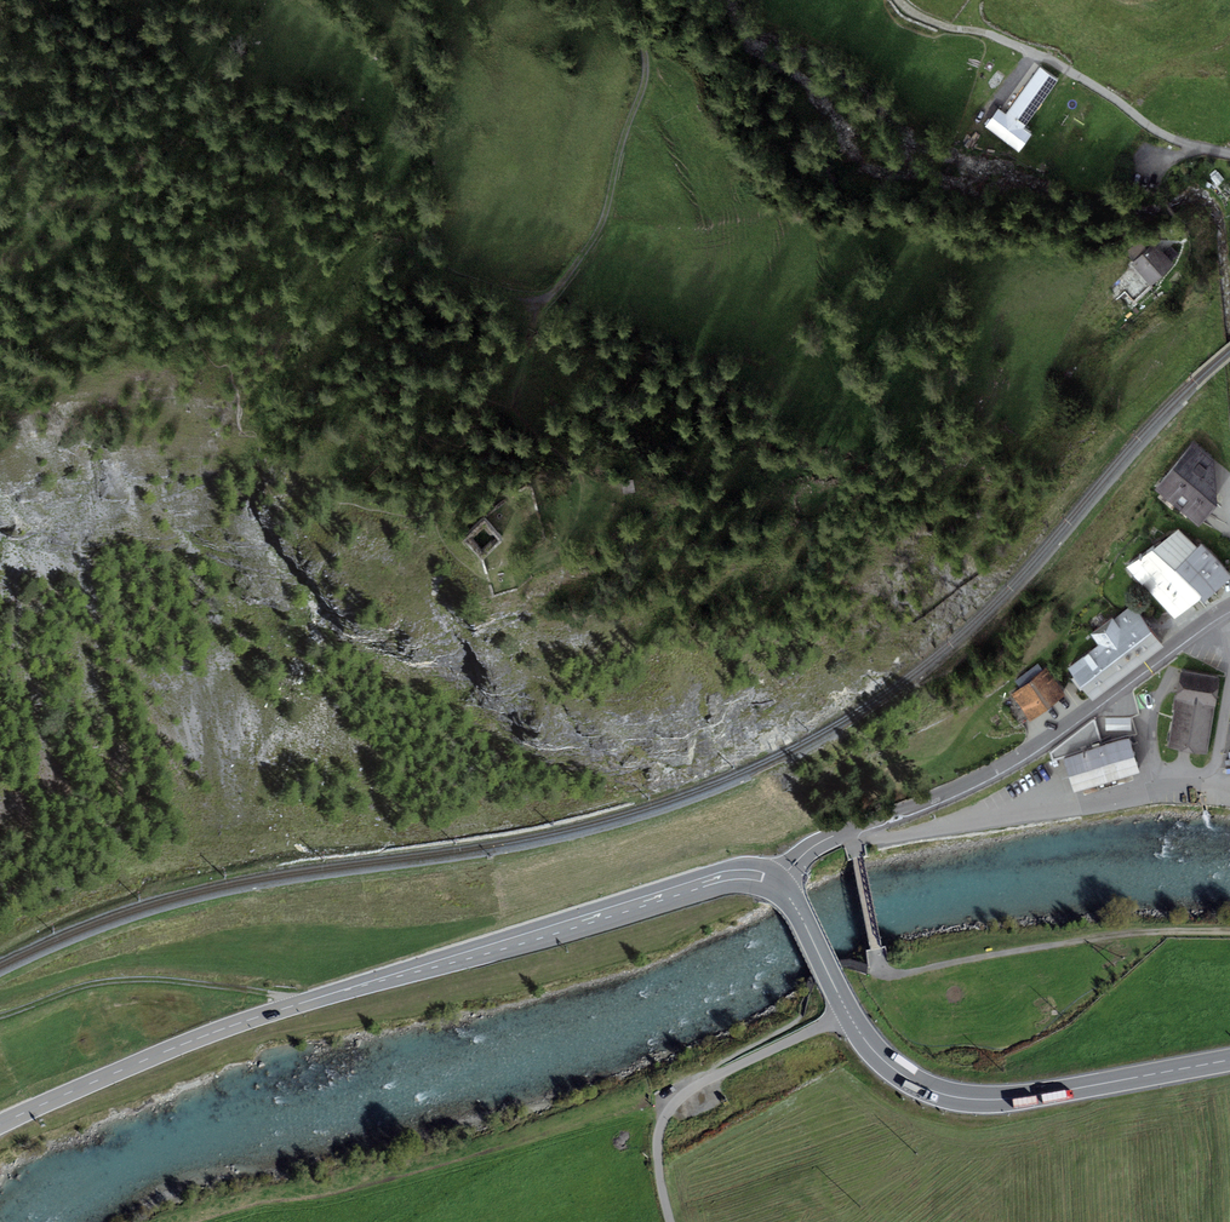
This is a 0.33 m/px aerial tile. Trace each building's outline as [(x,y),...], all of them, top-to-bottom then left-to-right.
[(1032,134),(1025,128),(1059,81),(1039,67),(1006,114),(998,109),(985,127),(1019,152),(1032,134)] [(1219,172),(1213,177),(1218,183),(1225,178),(1219,172)] [(1155,243),(1131,264),(1151,286),(1175,265),(1172,261),(1179,254),(1172,246),(1164,253),(1155,243)] [(1213,459),(1194,443),(1155,489),(1199,526),(1217,505),(1213,459)] [(503,540),(484,519),(463,539),(482,559),(503,540)] [(1177,619),(1200,597),(1174,571),(1198,548),(1179,529),(1126,567),(1177,619)] [(1198,548),(1174,571),(1200,597),(1204,602),(1229,578),(1229,573),(1202,544),(1198,548)] [(1091,634),(1099,645),(1068,668),(1092,700),(1164,647),(1133,604),(1113,619),(1112,618),(1091,634)] [(1020,688),(1012,695),(1031,721),(1066,695),(1046,668),(1043,670),(1038,664),(1015,681),(1020,688)] [(1180,672),(1175,701),(1215,708),(1220,679),(1180,672)] [(1215,708),(1175,701),(1167,748),(1207,755),(1215,708)] [(1133,731),(1133,714),(1106,714),(1107,731),(1133,731)] [(1064,758),(1070,777),(1135,756),(1129,738),(1064,758)] [(1140,773),(1135,756),(1070,777),(1075,793),(1140,773)]
